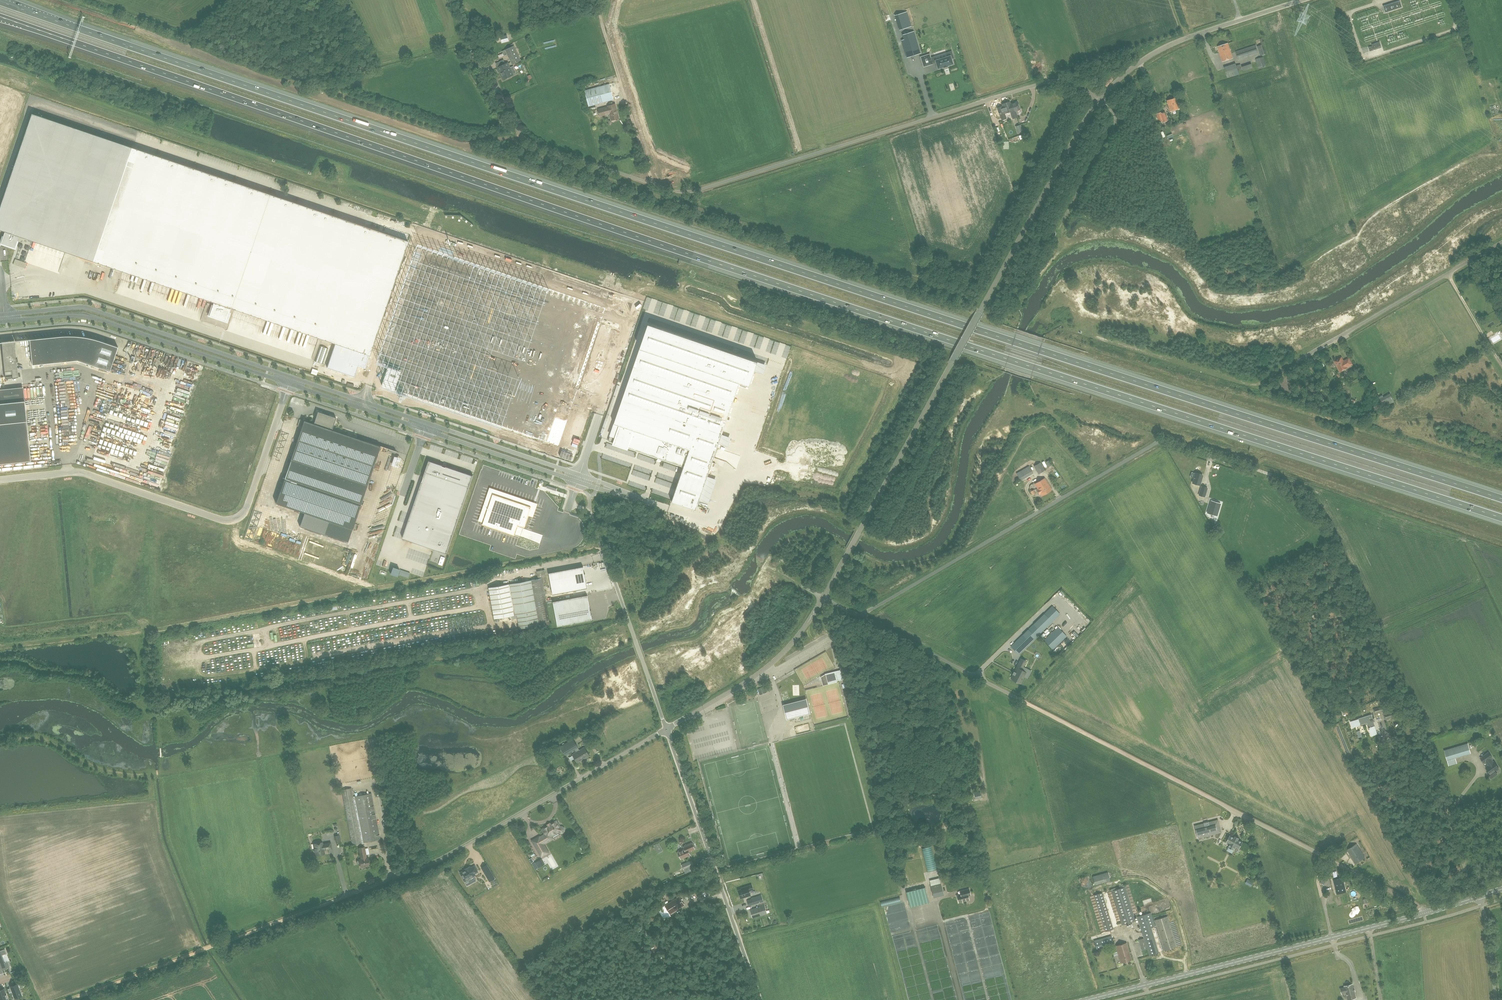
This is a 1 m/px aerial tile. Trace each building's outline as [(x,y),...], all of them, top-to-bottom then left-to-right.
[(1402,7),(1400,0),(1383,6),(1385,13),(1402,7)] [(895,15),(900,29),(912,26),(906,11),(895,15)] [(902,40),(907,57),(920,53),(913,31),(904,34),(905,39),(902,40)] [(1369,47),(1370,51),(1382,47),(1380,42),(1372,44),(1372,46),(1369,47)] [(1222,61),(1233,58),(1228,43),(1218,47),(1222,61)] [(1263,44),(1258,46),(1261,56),(1266,54),(1263,44)] [(505,55),(507,54),(512,65),(521,60),(514,45),(505,50),(503,51),(505,55)] [(1258,53),(1256,45),(1236,51),(1239,59),(1258,53)] [(944,67),(945,67),(945,66),(946,66),(947,66),(948,66),(947,65),(953,64),(951,59),(954,58),(952,51),(946,53),(947,57),(936,60),(935,57),(931,58),(929,54),(921,57),(924,66),(932,64),(932,63),(936,62),(938,68),(943,67),(944,67)] [(1266,67),(1263,57),(1256,59),(1258,69),(1266,67)] [(472,62),(474,67),(484,62),(482,58),(472,62)] [(500,72),(503,80),(516,74),(513,66),(510,68),(508,63),(506,64),(505,62),(502,63),(502,61),(496,63),(498,67),(498,69),(497,70),(498,72),(500,72)] [(1240,64),(1237,65),(1236,63),(1224,67),(1228,78),(1239,74),(1238,71),(1242,70),(1240,64)] [(589,106),(613,100),(609,84),(585,90),(589,106)] [(1167,100),(1170,111),(1179,108),(1176,98),(1167,100)] [(1013,119),(1015,118),(1010,104),(1010,101),(1002,104),(1006,113),(1011,111),(1013,119)] [(1018,101),(1010,104),(1015,118),(1018,117),(1016,111),(1020,109),(1018,101)] [(611,120),(619,118),(615,104),(608,106),(608,107),(599,109),(601,116),(610,114),(611,120)] [(1159,122),(1163,121),(1163,122),(1168,121),(1165,112),(1161,113),(1161,112),(1156,114),(1159,122)] [(0,206),(0,230),(5,231),(1,243),(15,248),(19,236),(66,252),(69,253),(76,255),(83,258),(86,259),(92,261),(107,266),(111,267),(120,270),(123,271),(208,300),(214,302),(209,315),(227,321),(231,308),(234,309),(319,338),(323,339),(330,342),(335,343),(327,367),(338,371),(339,372),(345,373),(354,377),(357,367),(358,366),(365,368),(367,363),(368,359),(404,253),(406,246),(408,241),(131,147),(122,144),(32,113),(0,206)] [(368,359),(367,363),(388,370),(382,386),(558,446),(605,308),(425,247),(422,246),(417,244),(417,246),(416,250),(406,246),(404,253),(413,256),(377,362),(389,366),(389,367),(376,362),(377,362),(368,359)] [(614,424),(608,441),(613,442),(612,444),(628,449),(628,448),(655,457),(656,455),(665,458),(664,460),(683,467),(671,501),(696,510),(698,505),(699,500),(707,476),(711,466),(714,467),(715,463),(712,462),(719,443),(722,434),(740,382),(749,386),(754,371),(757,361),(648,324),(615,418),(614,423),(614,424)] [(40,338),(30,339),(32,364),(77,360),(110,371),(118,347),(98,340),(89,338),(79,336),(75,336),(70,336),(66,336),(63,336),(59,336),(50,337),(40,338)] [(2,343),(0,343),(0,344),(2,344),(5,378),(18,377),(14,340),(1,341),(2,343)] [(1335,361),(1341,371),(1347,367),(1352,364),(1349,358),(1344,361),(1342,357),(1335,361)] [(352,381),(352,383),(351,387),(359,389),(362,381),(354,378),(352,381)] [(31,461),(25,401),(0,403),(0,464),(31,461)] [(284,478),(276,503),(304,513),(352,529),(360,504),(380,446),(332,430),(336,417),(318,411),(313,423),(304,420),(284,478)] [(422,481),(402,538),(446,553),(473,475),(446,466),(446,467),(442,466),(442,465),(429,460),(423,477),(424,477),(422,481)] [(1045,470),(1041,462),(1034,466),(1038,474),(1045,470)] [(1029,466),(1017,473),(1021,480),(1033,473),(1029,466)] [(1196,473),(1193,483),(1200,485),(1203,475),(1196,473)] [(1035,484),(1038,489),(1037,490),(1040,494),(1041,494),(1042,496),(1052,490),(1045,478),(1035,484)] [(1202,486),(1199,495),(1205,497),(1208,488),(1202,486)] [(524,527),(528,515),(531,507),(493,494),(483,522),(482,524),(514,535),(518,525),(524,527)] [(1211,501),(1207,513),(1208,513),(1216,515),(1217,516),(1221,504),(1220,503),(1212,501),(1211,501)] [(304,513),(299,526),(323,534),(347,542),(352,529),(304,513)] [(553,594),(587,588),(583,566),(549,573),(553,594)] [(539,579),(532,580),(510,584),(489,588),(495,619),(517,615),(520,629),(540,625),(540,626),(550,624),(543,583),(547,582),(545,570),(537,571),(539,579)] [(557,626),(592,620),(587,595),(553,601),(557,626)] [(1052,606),(1015,643),(1011,646),(1017,652),(1021,649),(1023,651),(1060,614),(1052,606)] [(1075,622),(1069,628),(1073,631),(1079,626),(1075,622)] [(1053,650),(1059,644),(1067,636),(1058,627),(1044,640),(1053,650)] [(1025,661),(1021,659),(1015,671),(1014,671),(1012,674),(1013,674),(1011,678),(1013,679),(1021,683),(1026,673),(1021,670),(1025,661)] [(825,674),(827,680),(836,678),(836,680),(842,679),(840,670),(825,674)] [(806,700),(784,705),(787,718),(794,716),(795,718),(795,720),(796,722),(810,718),(809,712),(806,700)] [(1395,711),(1391,712),(1390,707),(1384,709),(1383,706),(1375,708),(1374,709),(1375,713),(1376,713),(1381,712),(1381,711),(1383,710),(1386,720),(1390,718),(1390,717),(1397,715),(1395,711)] [(1371,715),(1351,721),(1353,727),(1360,724),(1367,722),(1369,727),(1368,727),(1369,729),(1371,735),(1377,733),(1374,722),(1375,721),(1374,718),(1372,718),(1371,715)] [(579,750),(578,748),(579,748),(573,739),(560,746),(561,747),(560,748),(561,751),(562,750),(565,755),(575,750),(577,752),(572,754),(577,763),(590,756),(584,747),(579,750)] [(1468,743),(1444,750),(1449,766),(1458,763),(1456,758),(1471,754),(1468,743)] [(1484,763),(1485,762),(1488,765),(1486,767),(1489,772),(1487,773),(1491,778),(1497,774),(1495,771),(1499,768),(1491,758),(1492,757),(1489,752),(1480,758),(1484,763)] [(371,793),(353,797),(351,788),(342,790),(353,844),(380,839),(371,793)] [(551,824),(548,826),(542,829),(545,834),(542,836),(540,837),(539,836),(532,840),(535,846),(541,856),(548,852),(543,843),(545,842),(552,838),(551,836),(559,831),(560,832),(561,832),(562,832),(563,832),(564,831),(564,830),(564,829),(564,828),(563,827),(562,827),(561,827),(560,827),(558,824),(557,822),(556,821),(555,821),(553,822),(553,823),(551,824)] [(1195,826),(1197,834),(1211,831),(1212,834),(1221,832),(1220,828),(1216,829),(1215,824),(1214,824),(1213,821),(1208,822),(1204,823),(1195,826)] [(1230,843),(1229,847),(1227,850),(1232,853),(1236,846),(1240,848),(1243,842),(1238,839),(1239,838),(1235,836),(1235,838),(1230,835),(1227,841),(1230,843)] [(322,842),(314,843),(315,848),(314,848),(315,855),(325,853),(324,850),(332,848),(331,842),(323,844),(322,842)] [(680,857),(681,859),(690,855),(689,852),(692,850),(691,850),(695,848),(694,848),(695,847),(693,843),(693,844),(692,843),(691,843),(685,845),(685,846),(684,846),(685,849),(681,850),(681,849),(679,850),(679,851),(678,851),(679,853),(677,854),(679,857),(680,857)] [(1347,850),(1356,863),(1365,858),(1357,844),(1347,850)] [(931,846),(922,848),(928,872),(937,869),(931,846)] [(369,857),(367,858),(365,847),(359,848),(361,859),(359,859),(359,860),(357,860),(357,861),(357,863),(358,864),(360,863),(361,867),(362,867),(362,868),(363,868),(365,868),(365,867),(365,866),(370,865),(369,857)] [(536,869),(543,865),(540,859),(533,864),(536,869)] [(682,864),(683,867),(685,873),(695,869),(694,865),(692,860),(682,864)] [(489,863),(484,866),(494,880),(499,876),(489,863)] [(465,870),(460,873),(465,882),(472,878),(471,876),(473,875),(477,873),(477,872),(478,872),(475,865),(471,867),(470,867),(465,870)] [(1328,867),(1324,875),(1323,877),(1322,879),(1326,881),(1327,879),(1328,877),(1332,869),(1328,867)] [(1343,878),(1334,880),(1337,894),(1346,891),(1343,878)] [(933,895),(943,893),(941,883),(931,885),(933,895)] [(744,888),(739,890),(741,897),(751,894),(749,890),(753,889),(752,885),(744,888)] [(1136,921),(1125,885),(1111,889),(1122,925),(1136,921)] [(910,907),(929,902),(925,887),(906,891),(910,907)] [(957,895),(959,902),(969,899),(968,895),(971,895),(969,889),(961,891),(961,894),(957,895)] [(1102,892),(1094,895),(1105,932),(1113,929),(1102,892)] [(901,902),(900,896),(880,901),(882,907),(901,902)] [(665,905),(670,914),(684,905),(679,897),(665,905)] [(767,913),(765,905),(751,910),(753,918),(767,913)] [(1138,916),(1142,930),(1155,926),(1151,912),(1138,916)] [(1168,916),(1154,920),(1164,950),(1177,946),(1168,916)] [(1098,920),(1089,923),(1094,936),(1103,933),(1098,920)] [(1111,935),(1094,940),(1097,950),(1114,945),(1111,935)] [(1127,943),(1116,946),(1119,955),(1120,955),(1120,958),(1119,958),(1121,963),(1131,960),(1130,954),(1129,954),(1128,952),(1129,952),(1127,943)] [(1,968),(2,970),(10,967),(8,961),(5,962),(2,955),(6,953),(5,949),(0,951),(0,969),(1,968)] [(9,993),(11,999),(22,995),(17,984),(10,986),(12,992),(9,993)] [(1346,992),(1347,996),(1348,999),(1356,997),(1354,991),(1353,989),(1353,988),(1352,984),(1345,986),(1345,987),(1341,988),(1342,993),(1346,992)]
